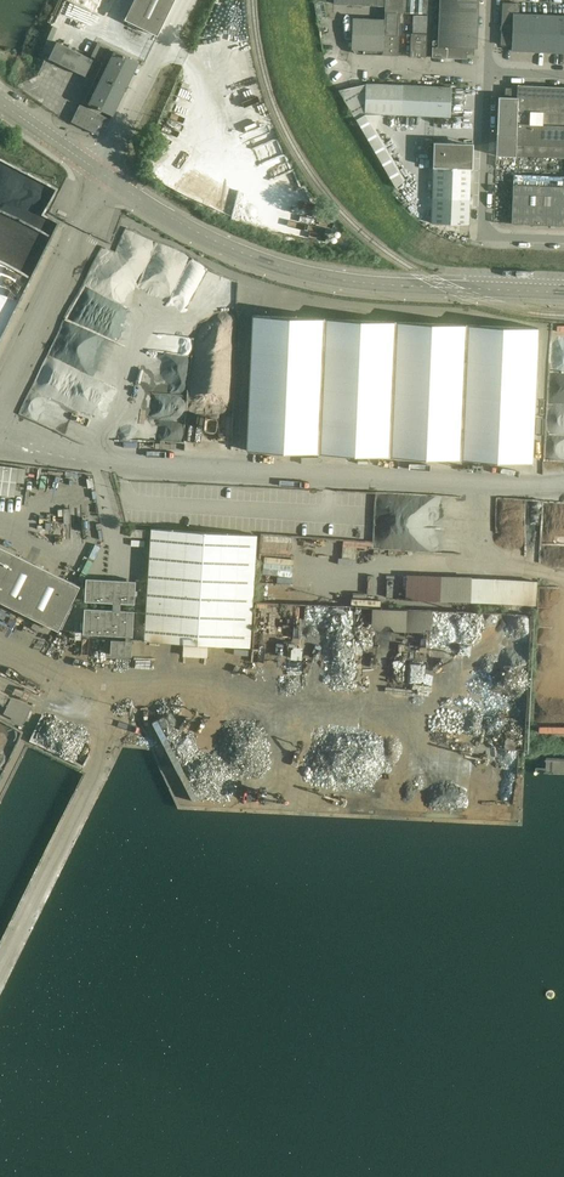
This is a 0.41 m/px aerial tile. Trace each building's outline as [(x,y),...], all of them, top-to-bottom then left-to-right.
[(125,20),(157,36),(175,0),(134,0),(125,20)] [(383,55),(398,56),(400,13),(402,13),(403,0),(385,0),(383,55)] [(413,14),(427,14),(428,0),(403,0),(402,13),(413,14)] [(478,0),(440,0),(438,41),(438,47),(474,49),(477,49),(478,0)] [(315,4),(318,19),(325,18),(322,3),(315,4)] [(503,3),(502,12),(501,45),(512,45),(512,51),(518,51),(519,14),(519,3),(503,3)] [(519,14),(518,51),(563,53),(563,16),(519,14)] [(356,54),(381,55),(381,50),(383,21),(345,19),(344,41),(352,42),(352,50),(356,54)] [(325,34),(319,35),(321,48),(327,47),(325,34)] [(412,37),(411,57),(425,57),(426,38),(426,35),(412,34),(412,37)] [(466,59),(466,58),(466,55),(474,56),(474,49),(438,47),(438,41),(433,41),(432,58),(466,59)] [(57,42),(49,58),(85,76),(93,59),(57,42)] [(132,73),(138,63),(138,62),(97,42),(91,55),(103,61),(101,66),(129,80),(132,73)] [(329,73),(336,72),(333,56),(326,58),(329,73)] [(93,83),(121,97),(124,90),(129,80),(101,66),(93,83)] [(89,103),(113,114),(121,97),(93,83),(90,90),(84,100),(90,103),(89,103)] [(363,134),(365,84),(338,90),(355,119),(363,134)] [(400,115),(402,86),(365,84),(363,134),(395,188),(396,187),(404,180),(375,130),(380,114),(400,115)] [(516,125),(563,127),(563,87),(550,87),(536,86),(517,85),(517,89),(517,99),(516,125)] [(451,88),(402,86),(400,115),(449,117),(451,88)] [(504,98),(517,99),(517,89),(505,89),(504,98)] [(497,135),(513,135),(516,136),(516,125),(517,99),(504,98),(498,98),(497,135)] [(80,104),(72,122),(99,135),(107,118),(110,120),(110,119),(80,104)] [(516,144),(523,144),(563,146),(563,127),(516,125),(516,136),(516,144)] [(523,157),(563,159),(563,146),(523,144),(516,144),(516,136),(513,135),(512,148),(497,148),(496,156),(523,157)] [(433,199),(469,200),(470,170),(472,170),(473,144),(433,142),(432,168),(434,168),(433,199)] [(513,176),(512,224),(563,226),(563,178),(513,176)] [(469,224),(469,200),(433,199),(432,223),(469,224)] [(252,315),(246,450),(453,459),(531,463),(537,328),(252,315)] [(250,647),(257,535),(151,528),(144,641),(250,647)] [(131,529),(130,536),(145,537),(146,530),(131,529)] [(80,586),(0,546),(0,601),(59,630),(80,586)] [(84,615),(83,634),(125,636),(125,640),(111,639),(110,655),(131,656),(132,641),(129,641),(129,636),(131,636),(133,636),(134,611),(132,610),(128,610),(120,610),(120,603),(134,604),(135,581),(85,578),(84,601),(112,603),(112,609),(86,608),(84,608),(84,615)] [(186,646),(185,655),(208,656),(209,647),(186,646)] [(31,707),(11,698),(3,713),(23,723),(31,707)]
